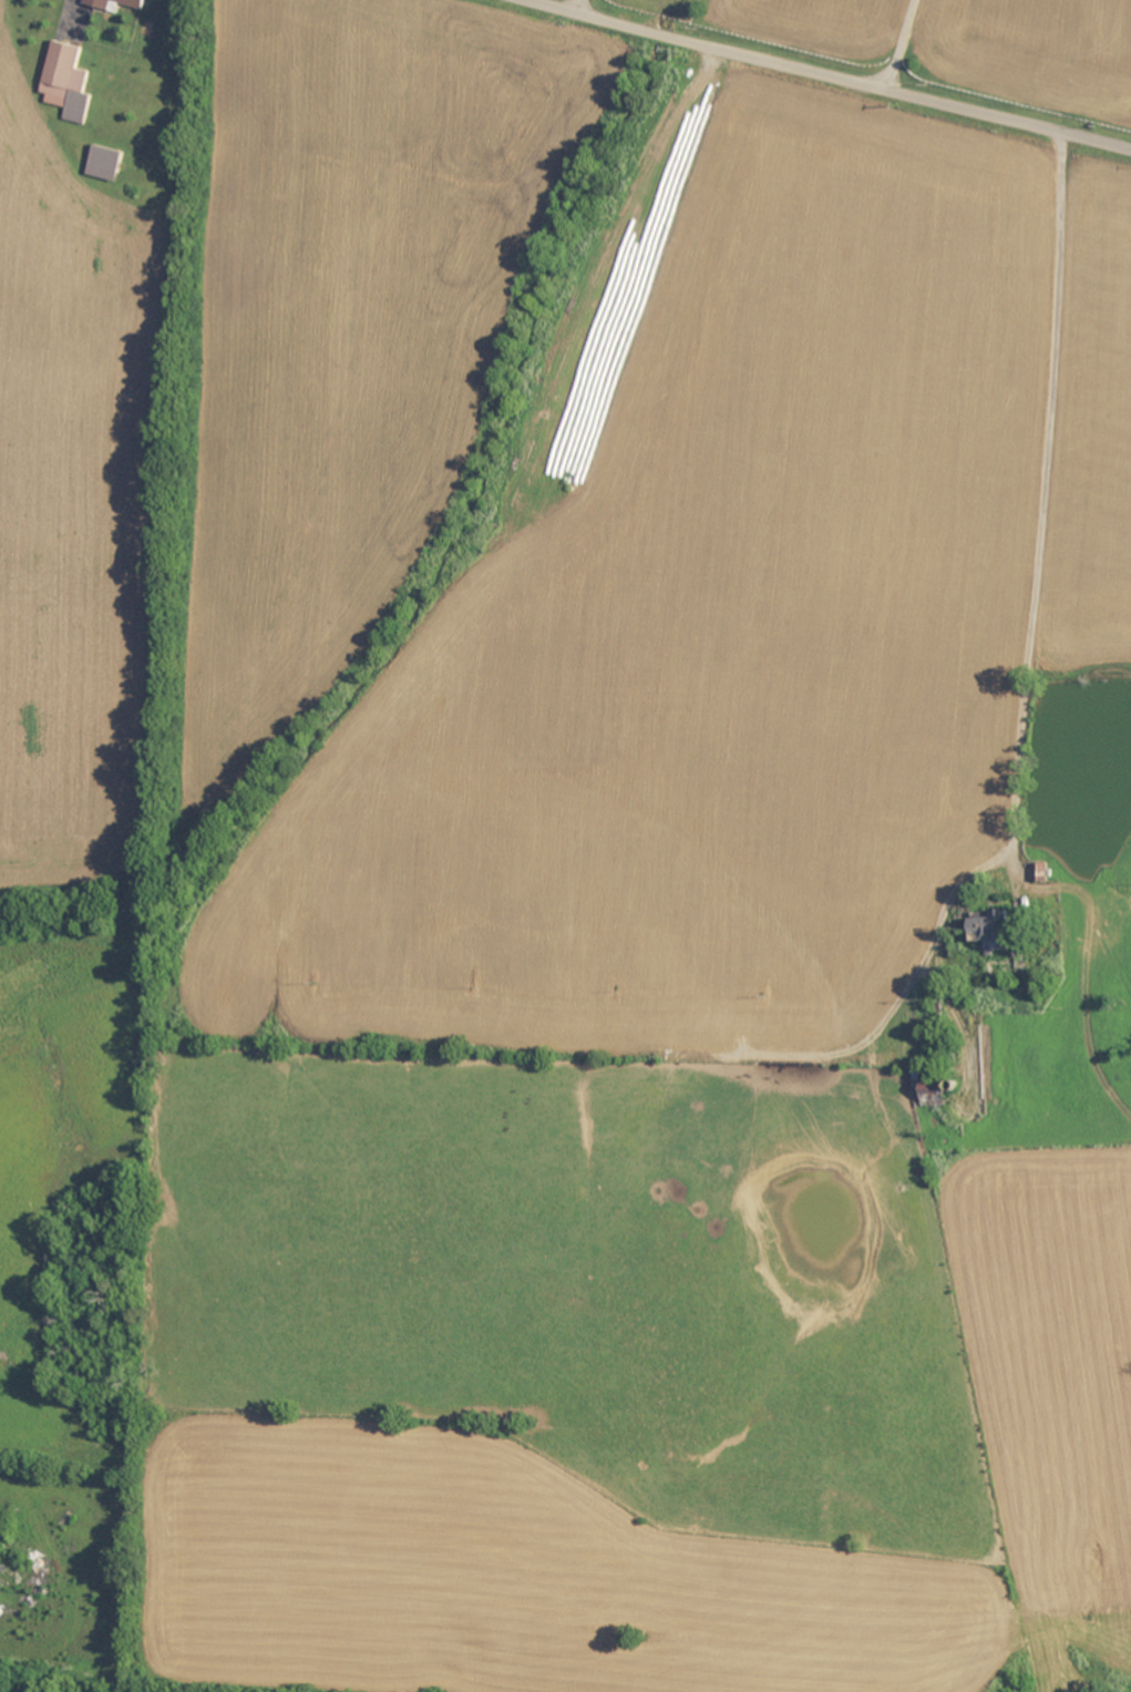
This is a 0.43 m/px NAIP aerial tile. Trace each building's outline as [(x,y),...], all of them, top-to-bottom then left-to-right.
[(114,2),(148,11),(151,0),(90,0),(89,4),(112,10),(114,2)] [(45,94),(51,95),(49,104),(69,108),(67,120),(90,125),(97,96),(88,94),(93,72),(82,70),(87,48),(57,41),(45,94)] [(92,175),(122,184),(130,154),(100,145),(92,175)] [(986,917),(963,918),(963,941),(997,940),(997,925),(1003,925),(1003,909),(986,910),(986,917)]
